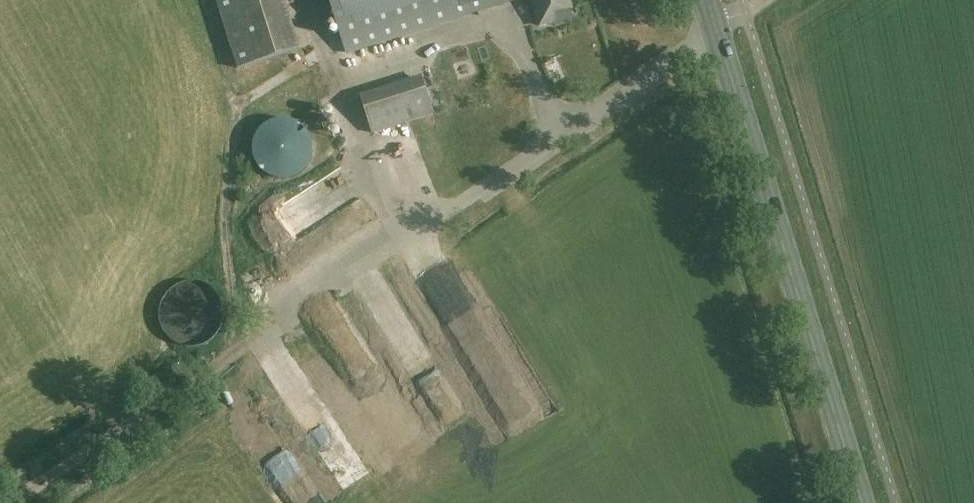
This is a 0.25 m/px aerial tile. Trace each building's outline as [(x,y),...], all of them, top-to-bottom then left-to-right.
[(286,0),(217,0),(238,69),(301,49),(286,0)] [(349,53),(504,4),(503,1),(505,0),(332,0),(349,53)] [(541,26),(556,21),(555,17),(564,14),(564,11),(572,8),(570,0),(533,0),(541,26)] [(435,115),(423,76),(361,95),(373,134),(435,115)] [(285,119),(283,119),(280,119),(276,120),(272,121),(268,123),(266,124),(264,126),(262,128),(259,131),(258,133),(257,135),(255,138),(254,141),(254,143),(254,145),(253,147),(253,149),(253,151),(254,153),(254,155),(254,157),(255,159),(256,161),(257,163),(258,165),(259,167),(261,169),(263,171),(265,173),(267,174),(270,176),(274,178),(278,178),(280,179),(282,179),(285,179),(289,179),(292,178),(294,177),(298,175),(300,174),(304,171),(306,169),(308,167),(309,165),(310,163),(312,159),(313,156),(313,152),(314,149),(313,146),(313,144),(313,142),(312,139),(311,138),(310,136),(309,134),(308,131),(306,129),(305,128),(303,126),(299,123),(296,121),(292,120),(288,119),(285,119)] [(297,282),(306,296),(317,289),(308,275),(297,282)] [(308,349),(295,355),(299,366),(313,360),(308,349)]
